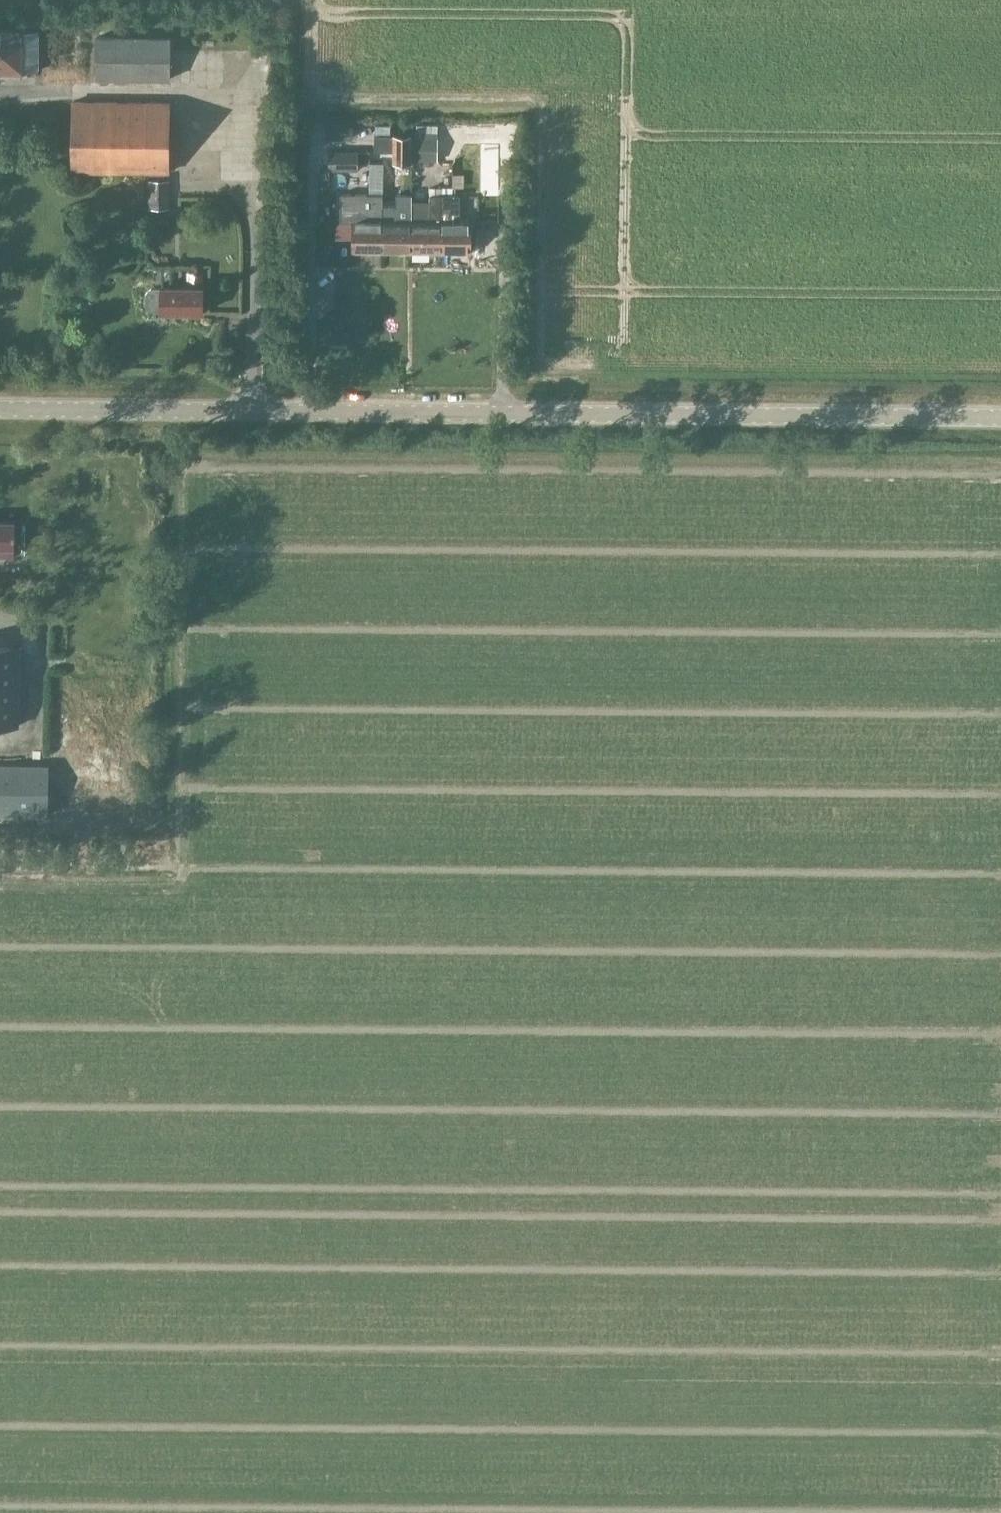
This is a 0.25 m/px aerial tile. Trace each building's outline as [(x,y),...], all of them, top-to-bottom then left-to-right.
[(24,72),(24,29),(0,29),(0,73),(24,72)] [(170,80),(170,36),(95,36),(95,79),(170,80)] [(167,172),(168,102),(72,101),(71,171),(167,172)] [(373,135),(373,151),(393,151),(393,162),(410,162),(409,134),(393,134),(393,135),(373,135)] [(448,155),(448,138),(413,138),(413,155),(448,155)] [(357,170),(357,152),(328,152),(328,169),(357,170)] [(147,180),(148,208),(168,208),(167,180),(147,180)] [(382,205),(382,194),(382,187),(370,187),(370,194),(363,194),(363,220),(352,220),(352,251),(382,252),(382,205)] [(411,252),(411,221),(411,194),(395,194),(395,205),(382,205),(382,252),(411,252)] [(440,252),(440,194),(429,194),(429,221),(411,221),(411,252),(440,252)] [(440,194),(440,252),(469,252),(470,221),(459,221),(459,194),(440,194)] [(160,310),(160,311),(203,311),(203,287),(203,272),(188,271),(188,287),(160,286),(160,287),(156,287),(152,288),(148,290),(145,294),(145,303),(148,307),(151,309),(156,310),(160,310)] [(13,521),(0,521),(0,556),(13,556),(13,521)] [(18,646),(0,646),(0,725),(18,725),(18,646)] [(49,765),(0,764),(0,815),(49,816),(49,765)]
